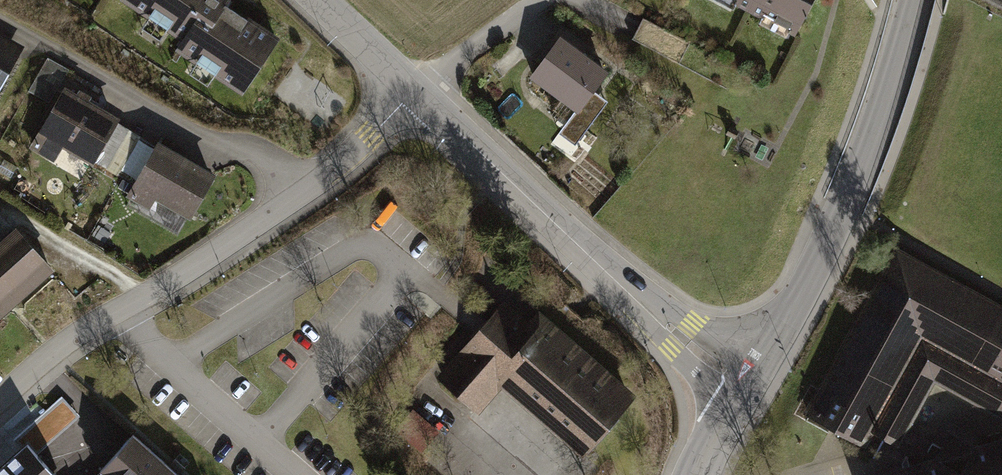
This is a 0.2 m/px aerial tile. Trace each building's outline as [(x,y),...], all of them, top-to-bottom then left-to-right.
[(116,3),(178,43),(170,54),(235,96),(271,41),(224,11),(232,0),(119,0),(116,3)] [(796,32),(813,0),(734,0),(796,32)] [(588,48),(561,29),(525,79),(575,116),(577,117),(585,107),(611,72),(584,53),(588,48)] [(0,35),(0,90),(23,48),(0,35)] [(138,137),(61,92),(30,145),(79,173),(84,164),(112,181),(138,137)] [(599,117),(585,107),(577,117),(575,116),(569,124),(585,135),(599,117)] [(214,179),(156,146),(125,200),(144,211),(149,203),(188,225),(214,179)] [(52,263),(13,219),(0,231),(0,310),(52,263)] [(897,247),(803,417),(873,455),(882,438),(903,449),(939,383),(1001,417),(1001,304),(897,247)] [(525,325),(500,302),(475,330),(430,381),(471,418),(497,389),(578,460),(632,399),(535,314),(525,325)] [(128,429),(94,467),(103,474),(179,474),(128,429)] [(882,474),(1001,474),(1001,441),(975,449),(951,435),(937,459),(882,474)] [(0,463),(0,474),(50,474),(21,444),(0,463)]
